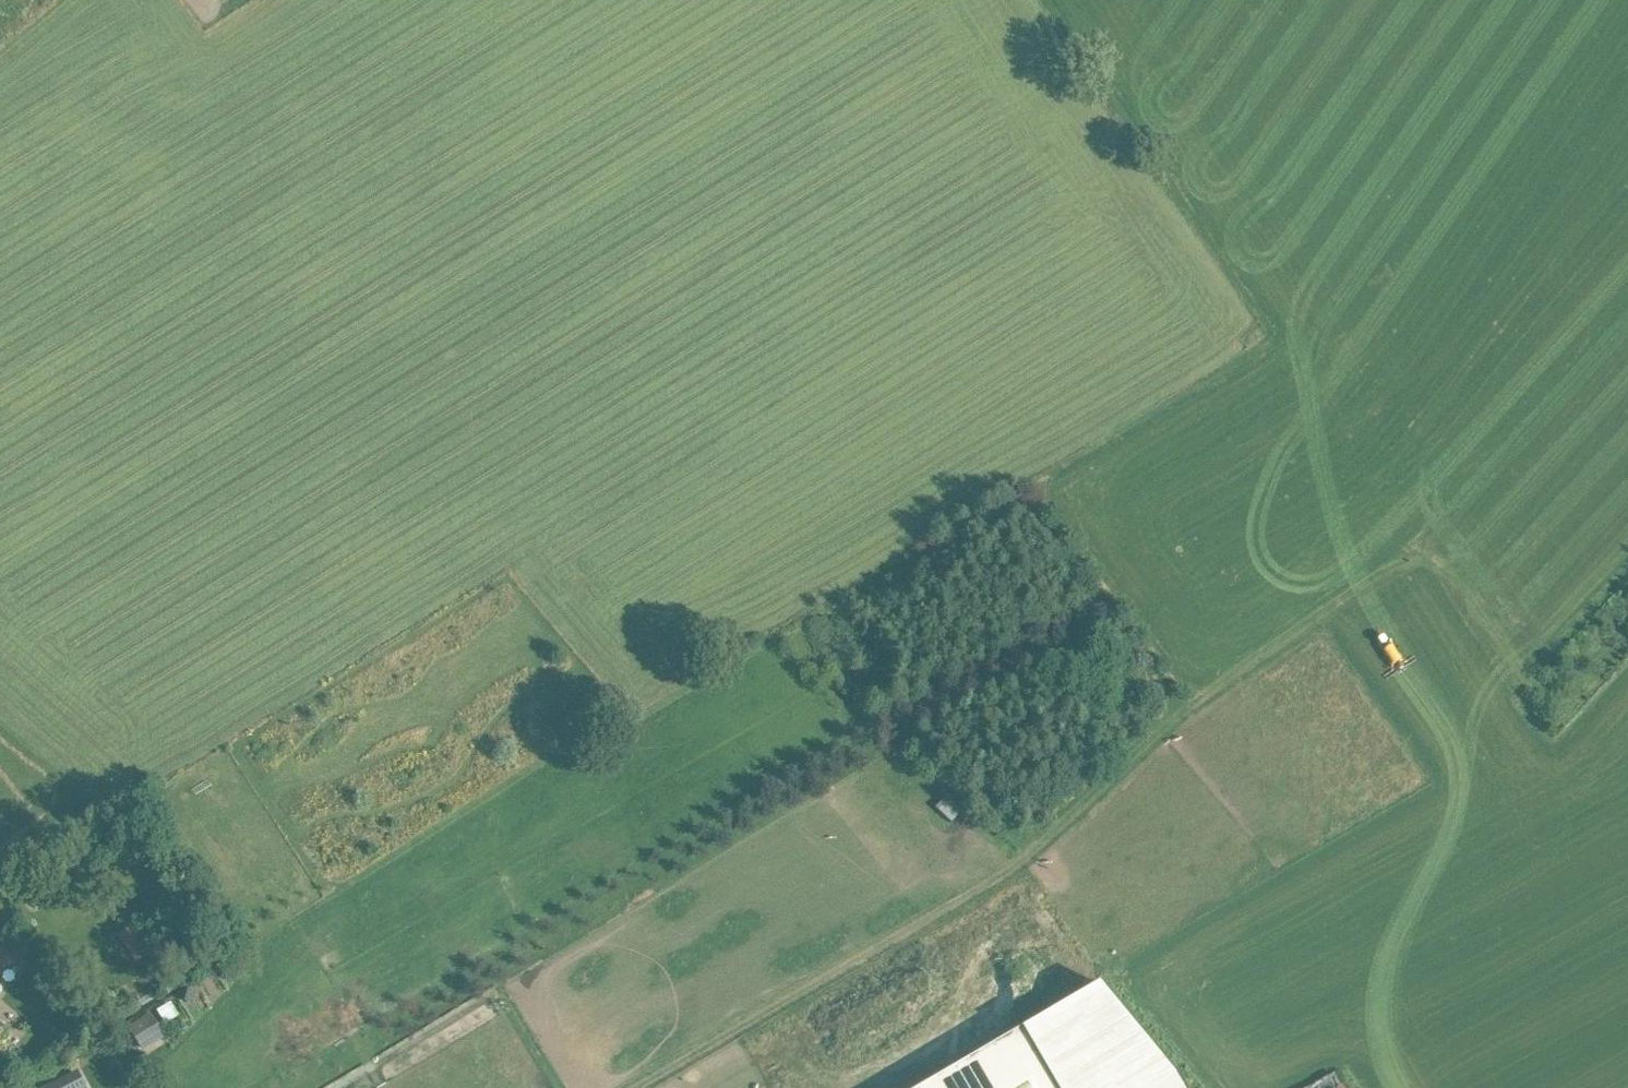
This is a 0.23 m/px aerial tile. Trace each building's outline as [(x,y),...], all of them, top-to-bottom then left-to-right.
[(920,1087),(1183,1087),(1180,1084),(1135,1028),(1099,984),(1020,1030),(954,1068),(920,1087)] [(164,1035),(150,1013),(127,1027),(141,1049),(164,1035)] [(76,1072),(46,1087),(84,1087),(76,1072)]
